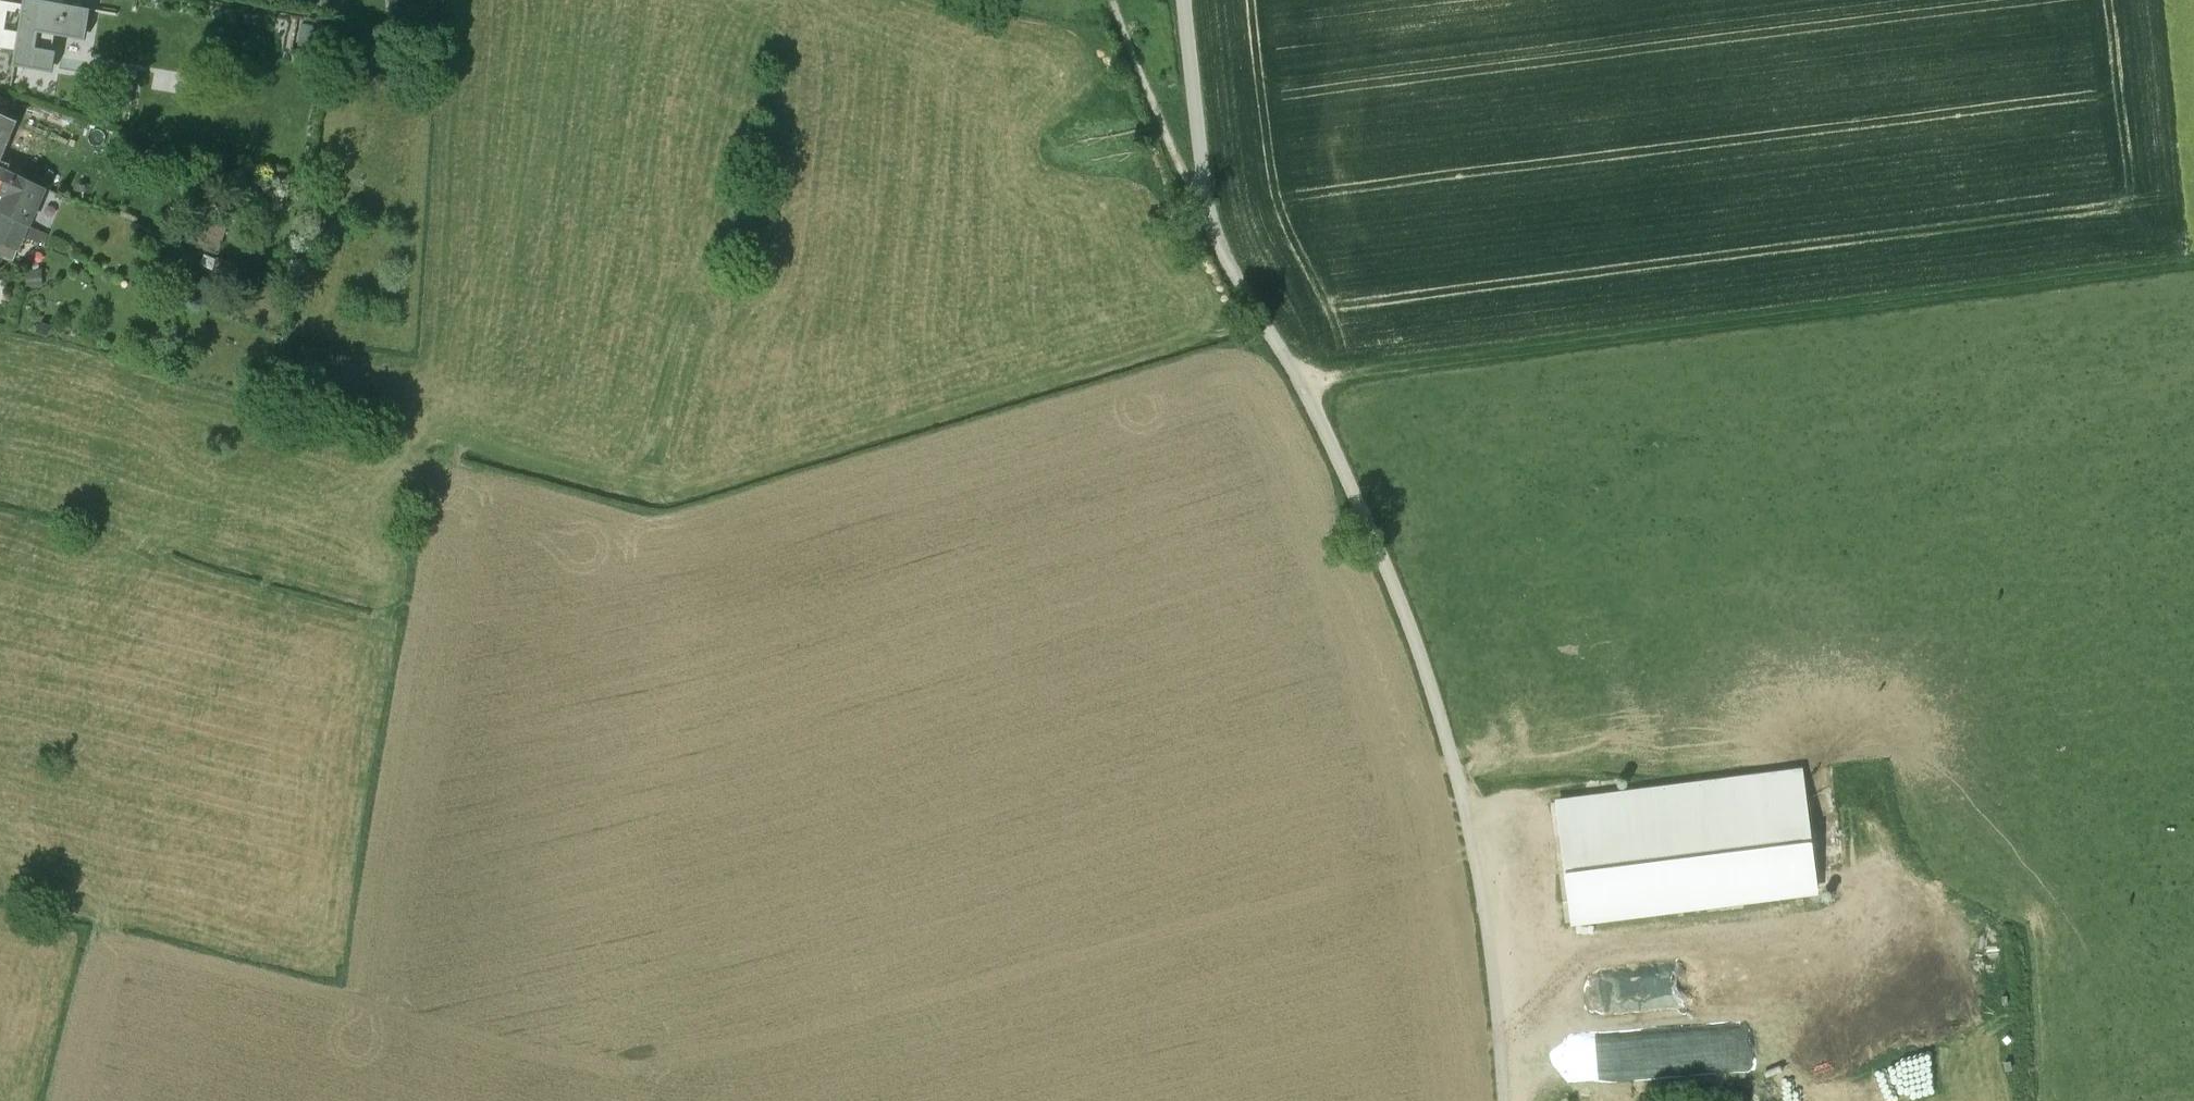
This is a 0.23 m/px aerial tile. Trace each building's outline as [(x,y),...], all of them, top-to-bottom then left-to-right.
[(35,0),(27,0),(16,67),(56,73),(60,54),(40,51),(43,32),(94,41),(99,11),(35,0)] [(0,113),(0,160),(15,120),(0,113)] [(9,169),(0,165),(0,191),(7,194),(0,212),(3,213),(29,226),(45,187),(9,169)] [(56,215),(66,194),(54,189),(44,209),(56,215)] [(3,213),(0,212),(0,243),(18,250),(29,226),(3,213)] [(1802,772),(1549,806),(1566,930),(1819,896),(1802,772)] [(1735,1043),(1737,1070),(1745,1070),(1744,1043),(1735,1043)]
